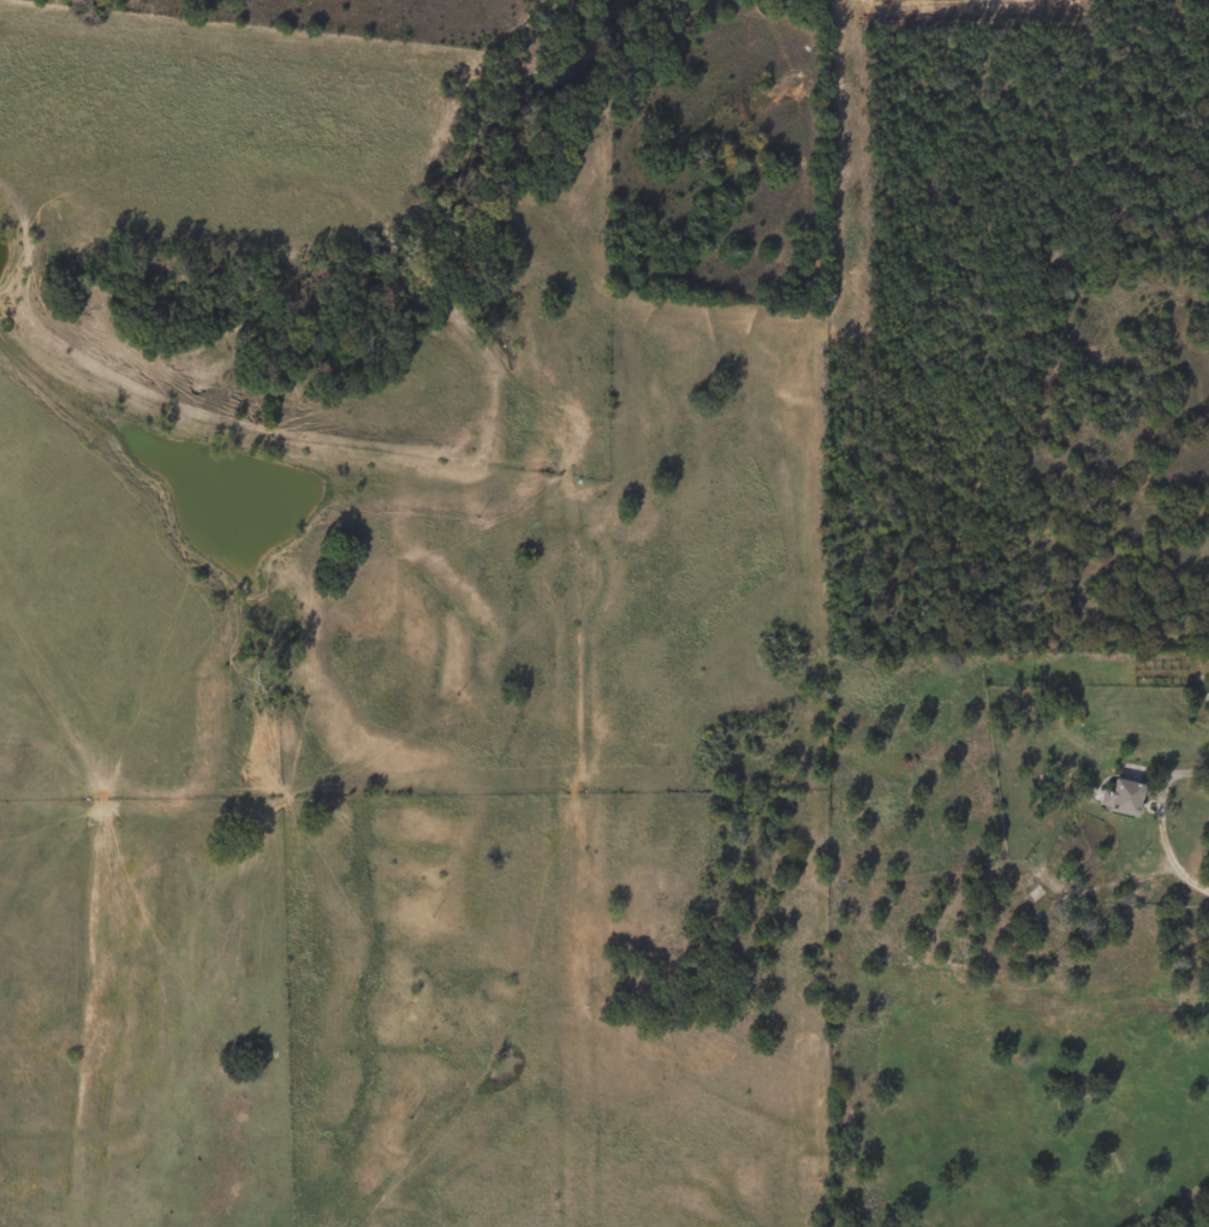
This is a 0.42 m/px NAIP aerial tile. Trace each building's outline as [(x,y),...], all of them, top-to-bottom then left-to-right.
[(1134,782),(1131,816),(1100,812),(1103,780),(1134,782)]
